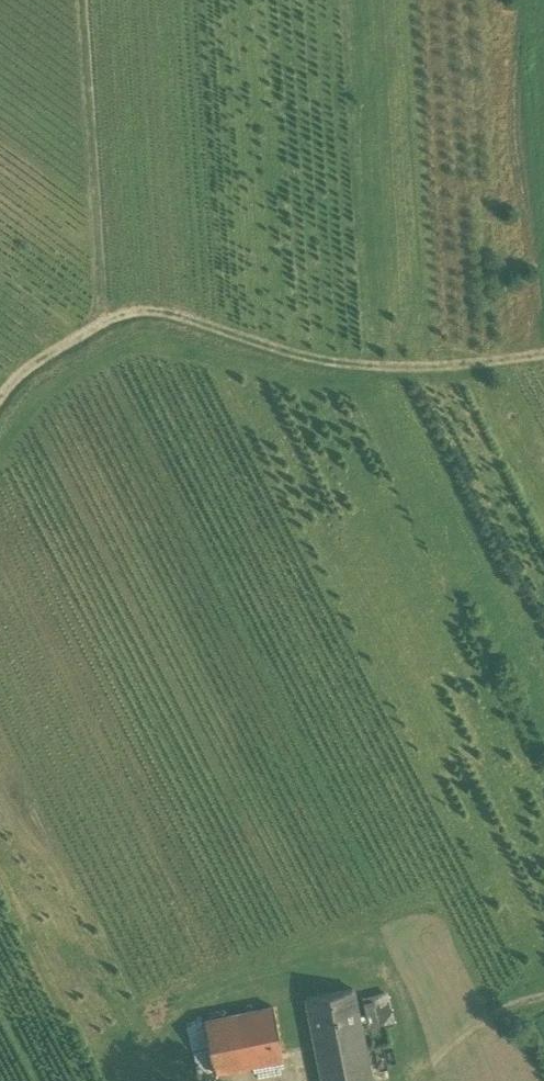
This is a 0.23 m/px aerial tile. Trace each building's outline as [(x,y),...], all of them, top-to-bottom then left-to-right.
[(306,998),(323,1080),(372,1080),(353,988),(306,998)] [(388,992),(362,997),(369,1026),(394,1021),(388,992)] [(273,1006),(204,1021),(215,1073),(284,1058),(273,1006)]
